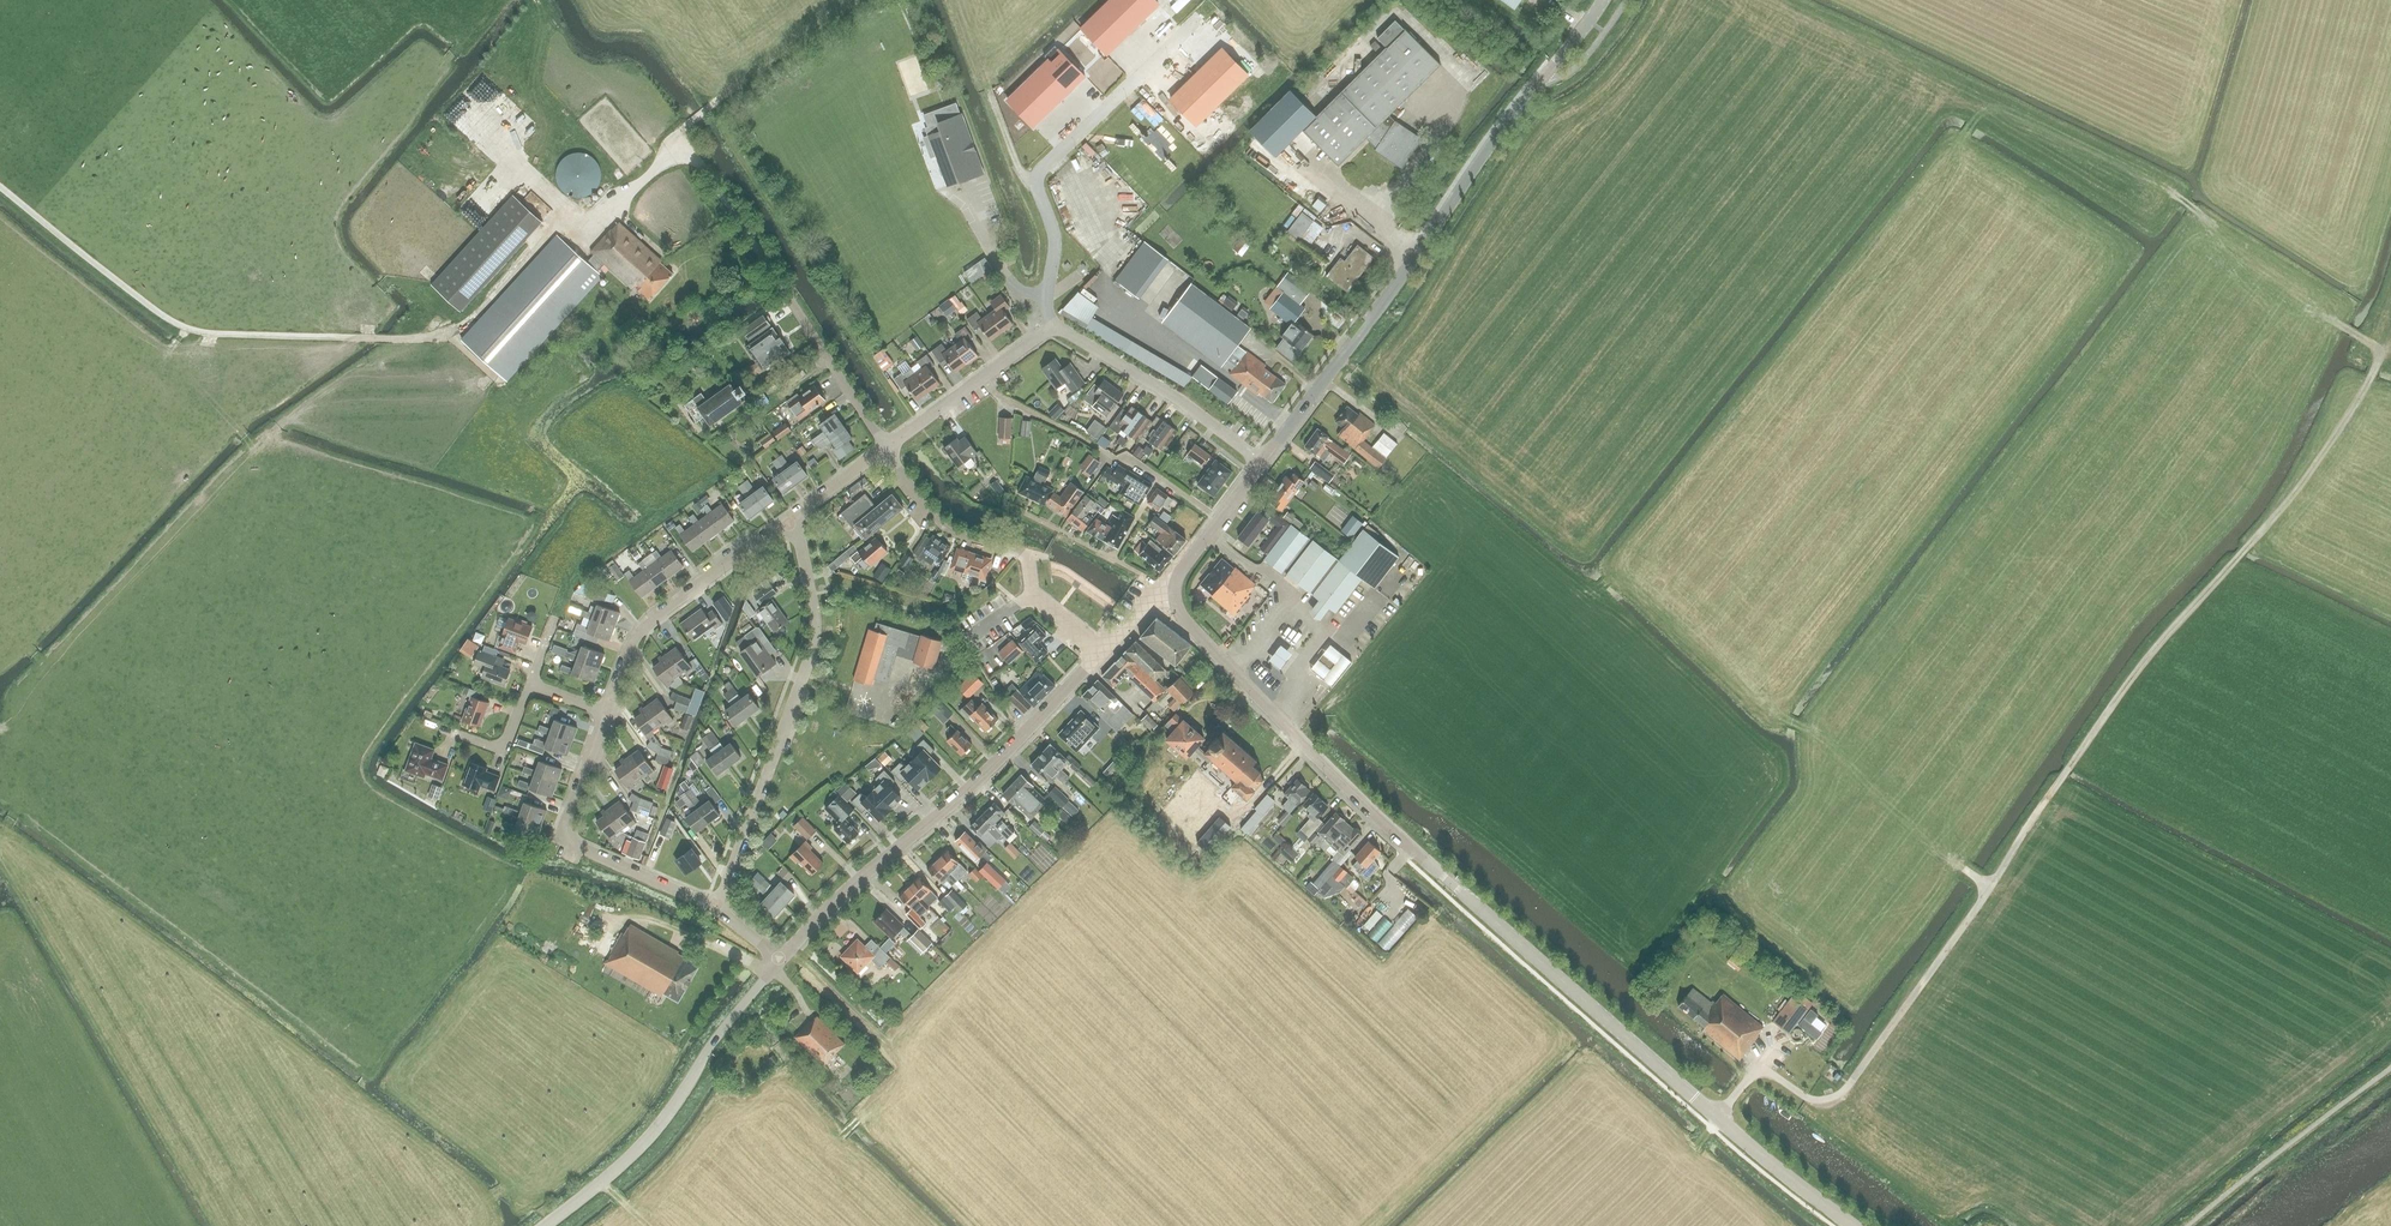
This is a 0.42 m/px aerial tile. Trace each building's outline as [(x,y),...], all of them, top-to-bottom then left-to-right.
[(1107,54),(1159,3),(1155,0),(1110,0),(1107,2),(1082,28),(1107,54)] [(1171,7),(1177,13),(1191,0),(1178,0),(1171,7)] [(1388,47),(1365,70),(1323,112),(1318,116),(1291,90),(1250,129),(1277,156),(1303,130),(1339,166),(1339,165),(1338,164),(1366,137),(1377,148),(1375,150),(1402,168),(1423,139),(1395,120),(1395,121),(1389,114),(1439,64),(1440,65),(1441,64),(1405,28),(1404,29),(1396,20),(1378,37),(1388,47)] [(1193,33),(1208,40),(1211,33),(1196,25),(1193,33)] [(1248,74),(1223,49),(1171,99),(1196,125),(1248,74)] [(1059,50),(1008,100),(1033,126),(1084,75),(1059,50)] [(1160,95),(1156,101),(1168,110),(1172,104),(1160,95)] [(1164,118),(1144,97),(1131,110),(1136,115),(1140,111),(1156,126),(1164,118)] [(943,175),(947,186),(960,181),(960,182),(969,178),(970,179),(976,177),(975,176),(984,173),(963,114),(960,115),(956,103),(925,115),(929,127),(926,128),(929,136),(924,138),(931,157),(936,155),(941,169),(940,169),(942,175),(943,175)] [(565,193),(569,195),(575,197),(579,197),(583,197),(586,196),(590,195),(593,192),(596,190),(598,187),(599,184),(601,180),(602,176),(601,172),(601,168),(599,164),(597,161),(594,158),(591,156),(588,154),(584,153),(581,152),(576,152),(573,153),(570,154),(567,156),(564,158),(561,161),(559,164),(558,168),(556,172),(556,177),(557,181),(559,186),(562,190),(565,193)] [(543,222),(512,194),(431,283),(462,311),(543,222)] [(1328,202),(1320,196),(1313,205),(1321,211),(1328,202)] [(1299,240),(1314,221),(1302,212),(1288,231),(1299,240)] [(602,276),(609,268),(632,288),(634,286),(650,300),(673,274),(661,262),(662,261),(619,223),(613,230),(612,229),(591,251),(595,255),(588,262),(558,235),(462,340),(500,375),(507,381),(526,359),(602,276)] [(1241,239),(1236,246),(1245,253),(1250,246),(1241,239)] [(1169,258),(1145,241),(1116,279),(1140,297),(1169,258)] [(1374,257),(1358,244),(1345,260),(1341,257),(1327,275),(1347,292),(1374,257)] [(972,283),(993,268),(985,258),(964,272),(972,283)] [(1285,339),(1279,347),(1294,359),(1300,351),(1301,351),(1314,335),(1300,324),(1295,320),(1305,308),(1300,304),(1312,290),(1288,273),(1265,302),(1272,307),(1271,308),(1292,324),(1282,336),(1285,339)] [(1162,322),(1199,350),(1222,366),(1227,360),(1235,366),(1230,374),(1258,395),(1259,393),(1273,402),(1286,384),(1265,368),(1266,366),(1247,351),(1241,359),(1232,352),(1251,328),(1191,283),(1162,322)] [(1079,291),(1058,312),(1186,388),(1189,383),(1089,323),(1100,306),(1079,291)] [(989,314),(1002,332),(1013,324),(1004,311),(1010,306),(1001,294),(990,302),(996,309),(989,314)] [(957,310),(961,315),(968,310),(965,306),(962,301),(961,302),(955,295),(949,299),(953,304),(957,310)] [(952,313),(957,310),(953,304),(949,299),(939,306),(947,317),(952,313)] [(1250,311),(1244,306),(1238,313),(1245,318),(1250,311)] [(991,340),(1002,332),(989,314),(982,319),(977,312),(967,319),(975,330),(980,326),(991,340)] [(761,336),(772,328),(770,325),(771,324),(769,322),(771,320),(768,315),(766,317),(764,315),(742,330),(749,340),(759,333),(761,336)] [(954,346),(967,364),(978,355),(968,341),(973,337),(965,326),(955,334),(960,341),(954,346)] [(774,329),(773,327),(772,328),(761,336),(746,347),(758,363),(753,366),(759,373),(790,351),(789,350),(783,342),(784,341),(781,337),(780,337),(774,329)] [(731,334),(735,340),(740,337),(736,331),(731,334)] [(925,345),(918,335),(911,341),(918,350),(925,345)] [(956,372),(967,364),(954,346),(947,350),(942,343),(932,351),(941,363),(946,359),(956,372)] [(879,364),(884,371),(894,363),(883,349),(874,355),(880,363),(879,364)] [(685,361),(689,368),(704,360),(700,353),(685,361)] [(918,363),(912,368),(929,392),(940,383),(930,369),(935,365),(927,354),(917,362),(918,363)] [(1067,374),(1056,358),(1042,369),(1056,388),(1065,382),(1072,392),(1085,383),(1074,368),(1067,374)] [(791,385),(806,374),(800,365),(784,376),(791,385)] [(1237,391),(1202,365),(1193,376),(1209,389),(1228,403),(1237,391)] [(929,392),(912,368),(905,373),(904,371),(894,379),(902,389),(907,386),(917,400),(929,392)] [(1105,380),(1099,388),(1095,384),(1084,399),(1093,406),(1094,406),(1107,415),(1114,406),(1123,394),(1105,380)] [(691,413),(697,422),(703,418),(702,418),(705,416),(711,425),(744,401),(740,395),(746,391),(741,385),(735,389),(731,383),(707,401),(705,399),(706,398),(701,393),(685,404),(691,413)] [(809,410),(824,399),(815,386),(799,397),(797,394),(787,402),(794,411),(803,404),(809,411),(809,410)] [(1085,390),(1083,387),(1068,399),(1071,404),(1085,390)] [(1065,410),(1059,403),(1049,412),(1055,419),(1065,410)] [(1125,432),(1128,434),(1135,424),(1143,414),(1132,406),(1128,411),(1124,408),(1110,427),(1119,434),(1122,430),(1125,432)] [(1348,406),(1336,421),(1344,427),(1338,434),(1379,467),(1386,459),(1386,458),(1398,444),(1384,433),(1372,448),(1364,441),(1370,432),(1375,425),(1360,413),(1358,415),(1348,406)] [(821,449),(832,441),(832,440),(846,430),(835,414),(821,424),(826,431),(814,440),(821,449)] [(1139,442),(1143,436),(1153,422),(1153,421),(1143,414),(1135,424),(1128,434),(1139,442)] [(1143,436),(1153,444),(1168,424),(1157,416),(1153,421),(1153,422),(1143,436)] [(1011,438),(1012,418),(1000,418),(999,437),(1001,437),(1011,438)] [(1108,428),(1096,418),(1087,430),(1100,439),(1108,428)] [(1030,437),(1031,421),(1023,420),(1021,436),(1030,437)] [(792,430),(787,422),(773,432),(778,440),(792,430)] [(1179,431),(1168,424),(1153,444),(1164,451),(1179,431)] [(1318,428),(1305,446),(1322,459),(1328,452),(1344,464),(1351,455),(1328,438),(1329,437),(1318,428)] [(832,440),(832,441),(837,447),(834,450),(840,458),(854,449),(848,440),(852,437),(846,430),(832,440)] [(777,440),(772,433),(762,441),(766,448),(777,440)] [(971,457),(977,452),(965,437),(959,441),(957,438),(944,447),(959,467),(971,457)] [(1203,465),(1210,455),(1195,444),(1188,453),(1203,465)] [(1144,449),(1139,445),(1133,453),(1141,459),(1145,453),(1144,452),(1142,451),(1144,449)] [(777,458),(796,484),(808,475),(797,461),(791,466),(782,454),(777,458)] [(819,463),(814,457),(807,462),(812,468),(819,463)] [(784,493),(796,484),(777,458),(773,461),(781,473),(774,478),(784,493)] [(1091,475),(1100,463),(1094,458),(1085,470),(1091,475)] [(1214,496),(1232,472),(1216,459),(1198,484),(1214,496)] [(1311,472),(1314,474),(1315,472),(1323,478),(1327,472),(1315,463),(1311,469),(1312,470),(1311,472)] [(1140,505),(1153,485),(1129,470),(1129,471),(1118,465),(1115,471),(1108,467),(1103,475),(1119,485),(1120,484),(1124,486),(1120,493),(1140,504),(1139,505),(1140,505)] [(1045,505),(1047,502),(1054,489),(1044,484),(1050,472),(1039,466),(1033,479),(1027,476),(1019,492),(1045,505)] [(1279,485),(1293,496),(1305,481),(1294,473),(1290,478),(1286,476),(1279,485)] [(743,483),(762,509),(774,500),(763,486),(757,491),(748,479),(743,483)] [(1320,485),(1313,479),(1309,485),(1315,490),(1320,485)] [(998,495),(1004,490),(997,480),(990,485),(998,495)] [(1057,488),(1047,502),(1066,516),(1084,492),(1079,488),(1071,482),(1062,495),(1059,493),(1061,490),(1057,488)] [(750,517),(762,509),(743,483),(739,486),(748,498),(740,503),(750,517)] [(1282,511),(1293,496),(1279,485),(1272,494),(1275,497),(1271,503),(1276,506),(1282,511)] [(1167,506),(1171,500),(1167,497),(1168,496),(1157,488),(1148,502),(1159,510),(1163,503),(1167,506)] [(864,541),(904,508),(892,494),(877,507),(866,493),(841,513),(864,541)] [(1098,511),(1102,506),(1086,494),(1068,518),(1084,530),(1092,519),(1086,514),(1092,507),(1098,511)] [(1109,502),(1101,495),(1097,500),(1106,507),(1109,502)] [(699,500),(703,506),(708,502),(704,497),(699,500)] [(704,507),(699,501),(695,504),(699,510),(703,507),(704,507)] [(708,514),(720,531),(734,520),(722,504),(712,511),(707,504),(704,507),(703,507),(708,514)] [(1261,549),(1267,554),(1290,524),(1269,508),(1264,514),(1279,526),(1261,549)] [(1114,514),(1108,524),(1112,527),(1104,540),(1118,548),(1135,517),(1123,510),(1122,510),(1118,517),(1114,514)] [(1171,516),(1164,511),(1160,516),(1167,522),(1171,516)] [(1259,511),(1249,524),(1259,532),(1269,519),(1259,511)] [(1304,524),(1288,511),(1285,516),(1300,528),(1304,524)] [(689,517),(695,524),(707,541),(720,531),(708,514),(699,521),(694,514),(689,517)] [(1353,515),(1342,530),(1352,538),(1363,523),(1353,515)] [(1174,554),(1186,539),(1155,516),(1150,522),(1162,532),(1156,540),(1174,554)] [(1112,527),(1108,524),(1097,518),(1087,531),(1104,540),(1112,527)] [(676,525),(673,520),(666,525),(670,530),(676,525)] [(707,541),(695,524),(685,531),(680,524),(676,527),(681,534),(693,551),(707,541)] [(1249,524),(1239,538),(1249,545),(1259,532),(1249,524)] [(1265,559),(1282,572),(1286,567),(1290,570),(1287,574),(1320,599),(1311,611),(1314,616),(1320,618),(1329,607),(1336,612),(1362,579),(1374,588),(1399,557),(1364,529),(1339,560),(1313,540),(1313,541),(1291,524),(1279,540),(1265,559)] [(675,542),(664,527),(656,533),(667,548),(675,542)] [(938,566),(951,547),(933,535),(931,539),(926,535),(914,553),(928,562),(929,560),(938,566)] [(870,565),(887,551),(877,538),(860,552),(854,545),(828,566),(833,571),(850,556),(856,563),(863,557),(870,565)] [(1150,540),(1149,542),(1146,539),(1144,541),(1143,540),(1135,549),(1140,553),(1139,554),(1160,571),(1174,555),(1164,548),(1162,550),(1150,540)] [(991,560),(957,549),(951,569),(963,573),(964,571),(985,578),(991,560)] [(632,554),(637,560),(642,556),(637,550),(632,554)] [(658,560),(670,577),(684,567),(678,559),(675,554),(672,550),(662,557),(657,550),(652,553),(658,560)] [(907,569),(914,558),(906,553),(899,563),(907,569)] [(1222,559),(1201,584),(1212,595),(1211,596),(1234,615),(1250,595),(1248,594),(1256,584),(1235,567),(1234,568),(1222,559)] [(644,570),(656,587),(670,577),(658,560),(648,567),(643,560),(639,563),(644,570)] [(625,576),(615,563),(609,568),(618,581),(625,576)] [(878,569),(873,576),(882,582),(887,575),(878,569)] [(942,572),(937,569),(932,575),(938,579),(942,572)] [(656,587),(644,570),(635,577),(629,570),(625,573),(630,580),(642,597),(656,587)] [(761,583),(764,587),(765,587),(770,583),(766,578),(761,583)] [(777,593),(770,583),(765,587),(754,595),(763,607),(759,610),(775,631),(788,621),(771,597),(777,593)] [(609,591),(592,585),(588,596),(605,602),(609,591)] [(733,607),(724,595),(713,603),(722,616),(727,623),(732,611),(733,607)] [(581,615),(592,620),(593,618),(615,626),(620,612),(598,604),(594,614),(583,610),(581,615)] [(716,629),(722,624),(713,610),(706,615),(702,609),(682,624),(693,640),(713,625),(716,629)] [(1176,665),(1192,645),(1157,617),(1140,637),(1176,665)] [(533,627),(509,618),(503,635),(505,636),(501,647),(515,653),(519,641),(526,644),(533,627)] [(593,618),(592,620),(589,628),(578,623),(574,633),(598,642),(600,636),(610,640),(615,626),(593,618)] [(935,667),(943,642),(911,632),(910,633),(877,624),(875,631),(869,629),(854,680),(872,685),(874,678),(888,682),(896,654),(914,660),(914,661),(935,667)] [(1036,662),(1048,652),(1040,642),(1047,636),(1037,625),(1019,642),(1028,652),(1027,652),(1036,662)] [(758,676),(775,664),(776,665),(777,664),(763,645),(769,640),(760,627),(756,627),(745,635),(751,644),(741,652),(758,676)] [(476,632),(473,640),(482,644),(485,635),(476,632)] [(1283,636),(1271,652),(1282,660),(1294,645),(1283,636)] [(1023,650),(1014,640),(999,652),(1008,663),(1023,650)] [(1144,667),(1154,678),(1156,679),(1166,669),(1136,641),(1126,651),(1144,667)] [(561,649),(554,646),(552,652),(559,654),(561,649)] [(577,660),(599,668),(605,654),(582,646),(579,655),(567,651),(565,657),(577,661),(577,660)] [(677,647),(664,656),(678,676),(686,670),(687,673),(693,669),(677,647)] [(497,657),(480,651),(475,664),(486,669),(483,677),(504,685),(510,670),(494,664),(497,657)] [(1133,678),(1144,667),(1126,651),(1103,676),(1114,687),(1127,675),(1131,680),(1133,678)] [(1335,664),(1323,654),(1319,660),(1331,670),(1323,679),(1332,687),(1352,663),(1343,655),(1335,664)] [(678,676),(664,656),(659,659),(661,662),(653,667),(668,687),(673,683),(671,681),(678,676)] [(699,674),(705,670),(696,657),(690,662),(699,674)] [(595,682),(599,668),(577,660),(577,661),(574,669),(562,665),(560,670),(573,675),(573,674),(595,682)] [(1154,678),(1144,667),(1133,678),(1156,701),(1166,690),(1154,678)] [(1019,691),(1018,690),(1014,693),(1011,696),(1014,700),(1012,701),(1025,713),(1033,705),(1034,706),(1055,685),(1040,670),(1019,691)] [(972,692),(982,682),(974,673),(963,683),(972,692)] [(1183,674),(1180,677),(1167,689),(1182,704),(1194,693),(1194,692),(1197,689),(1183,674)] [(473,682),(465,679),(463,685),(471,687),(473,682)] [(1101,716),(1107,722),(1117,731),(1134,714),(1098,680),(1083,696),(1101,713),(1100,715),(1101,716)] [(729,691),(748,716),(759,708),(749,693),(742,699),(729,681),(724,685),(729,691)] [(479,692),(470,688),(470,689),(467,695),(472,697),(463,719),(480,726),(489,703),(476,698),(479,692)] [(736,725),(748,716),(729,691),(724,694),(732,705),(725,711),(736,725)] [(677,701),(677,702),(689,706),(691,699),(679,695),(674,692),(670,697),(677,701)] [(1182,704),(1175,697),(1168,704),(1174,711),(1182,704)] [(658,698),(645,707),(659,727),(667,722),(668,724),(674,720),(658,698)] [(972,699),(960,711),(967,718),(970,715),(986,731),(998,719),(982,703),(979,706),(972,699)] [(954,713),(941,700),(932,709),(945,722),(954,713)] [(698,704),(691,701),(688,711),(694,714),(698,704)] [(689,706),(677,702),(674,709),(686,713),(689,706)] [(552,706),(549,715),(556,717),(560,709),(552,706)] [(658,753),(658,754),(670,758),(672,751),(660,747),(661,744),(652,732),(659,727),(645,707),(640,711),(642,713),(634,719),(649,738),(651,740),(648,745),(658,753)] [(1077,752),(1099,728),(1081,710),(1058,735),(1077,752)] [(693,716),(686,713),(681,727),(688,730),(693,716)] [(1167,739),(1173,745),(1182,753),(1187,758),(1194,750),(1201,756),(1204,752),(1197,746),(1204,738),(1184,720),(1176,713),(1165,725),(1169,729),(1174,724),(1178,727),(1167,739)] [(1152,731),(1158,725),(1147,714),(1142,720),(1152,731)] [(1103,727),(1107,722),(1101,716),(1096,721),(1103,727)] [(538,731),(550,735),(550,734),(572,742),(578,728),(555,719),(552,729),(540,725),(538,731)] [(921,719),(916,724),(924,732),(929,727),(921,719)] [(947,740),(962,755),(972,745),(958,730),(957,730),(951,725),(947,729),(952,735),(947,740)] [(712,731),(707,735),(729,766),(741,757),(731,743),(724,748),(712,731)] [(1209,746),(1204,752),(1201,756),(1209,763),(1211,760),(1212,761),(1213,759),(1220,766),(1219,767),(1220,768),(1221,767),(1228,773),(1227,775),(1228,776),(1229,774),(1233,777),(1231,778),(1228,782),(1233,786),(1232,787),(1247,800),(1255,792),(1254,791),(1258,787),(1258,785),(1262,780),(1264,780),(1264,779),(1263,779),(1261,772),(1262,771),(1261,770),(1260,771),(1255,766),(1258,763),(1256,761),(1258,759),(1257,758),(1255,760),(1248,753),(1249,752),(1248,751),(1247,752),(1240,746),(1241,745),(1240,744),(1239,745),(1231,739),(1233,737),(1231,736),(1230,738),(1225,733),(1226,732),(1225,731),(1224,732),(1223,731),(1217,737),(1209,746)] [(550,734),(550,735),(547,743),(535,738),(533,744),(545,748),(546,747),(567,755),(572,742),(550,734)] [(729,766),(707,735),(702,738),(714,755),(707,760),(718,774),(729,766)] [(922,752),(915,758),(933,776),(941,767),(929,755),(935,750),(924,739),(919,744),(919,745),(922,752)] [(435,749),(416,742),(406,770),(425,777),(426,774),(443,780),(449,764),(432,758),(435,749)] [(1061,770),(1067,763),(1077,772),(1082,766),(1069,754),(1066,758),(1050,744),(1043,752),(1051,760),(1061,770)] [(699,747),(689,754),(697,764),(706,758),(699,747)] [(639,750),(626,758),(641,778),(648,773),(649,775),(655,772),(639,750)] [(885,751),(878,758),(886,765),(892,759),(885,751)] [(1070,778),(1061,770),(1051,760),(1043,752),(1031,764),(1050,782),(1057,774),(1066,782),(1070,778)] [(670,758),(658,754),(655,760),(667,765),(670,758)] [(641,778),(626,758),(622,762),(623,764),(615,770),(630,790),(635,786),(633,783),(641,778)] [(933,776),(915,758),(913,760),(907,766),(901,763),(900,762),(891,771),(902,782),(907,777),(919,789),(930,778),(933,776)] [(878,773),(885,766),(878,759),(871,766),(878,773)] [(519,763),(512,760),(510,766),(517,768),(519,763)] [(523,772),(534,776),(535,775),(557,783),(562,769),(540,761),(536,770),(525,766),(523,772)] [(1113,761),(1110,765),(1115,770),(1119,766),(1113,761)] [(486,771),(487,768),(471,762),(463,783),(480,790),(481,786),(495,791),(501,776),(486,771)] [(665,765),(661,775),(671,778),(675,768),(665,765)] [(1086,773),(1081,769),(1077,772),(1092,786),(1097,781),(1087,772),(1086,773)] [(879,785),(872,791),(890,809),(900,800),(889,788),(896,781),(886,771),(877,779),(879,785)] [(1022,774),(1012,784),(1040,810),(1048,802),(1033,787),(1034,786),(1022,774)] [(535,775),(534,776),(531,784),(520,780),(518,785),(530,790),(530,789),(552,797),(557,783),(535,775)] [(1297,805),(1310,790),(1306,787),(1306,786),(1305,785),(1305,783),(1301,779),(1301,780),(1299,780),(1298,779),(1285,794),(1290,798),(1283,806),(1287,810),(1278,820),(1284,826),(1294,816),(1290,812),(1297,805)] [(857,793),(847,782),(838,790),(849,801),(857,793)] [(443,787),(434,783),(429,795),(439,799),(443,787)] [(686,792),(694,804),(698,808),(708,823),(720,814),(710,800),(703,805),(687,784),(683,787),(686,791),(686,792)] [(1040,810),(1012,784),(1002,794),(1014,806),(1016,805),(1031,819),(1040,810)] [(1070,799),(1056,786),(1049,793),(1063,806),(1070,799)] [(721,798),(713,787),(707,792),(715,803),(721,798)] [(890,809),(872,791),(867,796),(861,794),(853,802),(864,813),(869,808),(880,819),(890,809)] [(689,807),(694,804),(686,792),(681,796),(689,807)] [(639,804),(639,805),(651,809),(654,803),(642,798),(633,793),(630,798),(639,804)] [(1318,818),(1328,806),(1322,801),(1323,800),(1314,793),(1303,805),(1311,812),(1308,815),(1311,818),(1301,830),(1309,837),(1322,822),(1318,818)] [(859,833),(845,818),(853,810),(839,795),(826,809),(840,823),(834,828),(849,843),(859,833)] [(496,798),(488,796),(484,808),(492,811),(496,798)] [(620,801),(607,810),(622,829),(629,824),(631,827),(636,823),(620,801)] [(520,816),(542,824),(547,810),(525,802),(521,812),(510,807),(508,813),(519,817),(520,816)] [(1002,833),(1001,833),(1007,839),(1014,832),(1015,831),(1009,825),(1008,826),(1002,820),(998,825),(995,822),(1005,813),(995,802),(983,814),(1002,833)] [(651,809),(639,805),(637,812),(649,816),(651,809)] [(653,805),(650,814),(656,816),(659,807),(653,805)] [(697,831),(708,823),(698,808),(686,817),(697,831)] [(622,829),(607,810),(603,813),(604,816),(597,821),(611,841),(616,837),(614,835),(622,829)] [(784,821),(788,816),(783,811),(778,816),(784,821)] [(1332,844),(1349,824),(1344,820),(1345,820),(1343,819),(1343,816),(1340,813),(1338,814),(1336,812),(1326,824),(1323,822),(1316,830),(1309,838),(1315,844),(1323,836),(1332,844)] [(997,837),(1001,833),(1002,833),(983,814),(971,826),(981,836),(991,827),(994,830),(992,832),(997,837)] [(537,838),(542,824),(520,816),(519,817),(516,825),(505,821),(503,827),(515,831),(515,830),(537,838)] [(817,829),(804,816),(794,825),(808,839),(817,829)] [(1231,827),(1220,818),(1198,843),(1208,853),(1231,827)] [(1046,829),(1035,819),(1029,826),(1040,836),(1045,830),(1046,829)] [(1353,828),(1349,824),(1332,844),(1339,851),(1333,858),(1341,865),(1354,851),(1351,848),(1362,835),(1361,834),(1361,832),(1358,829),(1355,829),(1354,828),(1353,828)] [(769,848),(780,838),(773,830),(762,840),(769,848)] [(643,831),(640,839),(641,840),(646,842),(649,834),(643,831)] [(987,849),(980,842),(978,844),(966,832),(956,841),(968,854),(976,847),(982,853),(987,849)] [(1014,832),(1007,839),(1010,843),(1017,835),(1014,832)] [(639,859),(646,842),(641,840),(640,839),(634,837),(627,855),(639,859)] [(992,845),(984,837),(980,842),(987,849),(992,845)] [(1367,867),(1381,851),(1369,841),(1355,857),(1359,860),(1354,866),(1361,872),(1366,866),(1367,867)] [(1011,843),(1005,848),(1015,858),(1021,853),(1011,843)] [(813,874),(824,864),(810,849),(808,851),(802,844),(790,856),(797,863),(799,861),(813,874)] [(1300,853),(1293,846),(1286,854),(1293,860),(1300,853)] [(700,861),(692,849),(676,860),(686,874),(696,866),(695,865),(700,861)] [(937,859),(958,880),(967,871),(960,864),(947,850),(937,859)] [(958,880),(937,859),(927,868),(941,882),(945,878),(952,885),(958,880)] [(1003,879),(989,866),(982,873),(996,886),(1003,879)] [(1340,866),(1332,875),(1324,885),(1325,886),(1334,893),(1337,888),(1340,890),(1345,885),(1347,887),(1346,888),(1357,897),(1355,899),(1365,908),(1369,902),(1356,890),(1350,884),(1355,878),(1340,866)] [(977,882),(983,876),(975,868),(969,873),(977,882)] [(1376,874),(1370,868),(1366,872),(1373,878),(1376,874)] [(758,873),(754,877),(761,883),(763,881),(765,879),(758,873)] [(754,877),(750,881),(757,887),(761,883),(754,877)] [(909,886),(929,907),(939,897),(932,891),(919,877),(909,886)] [(771,893),(785,905),(794,894),(781,882),(775,889),(765,879),(763,881),(761,883),(767,889),(771,893)] [(919,916),(929,907),(909,886),(899,896),(917,914),(912,919),(920,928),(926,923),(919,916)] [(965,908),(967,906),(952,890),(946,896),(961,911),(965,908)] [(775,916),(785,905),(771,893),(762,904),(775,916)] [(955,907),(945,896),(940,901),(950,911),(955,907)] [(1402,913),(1411,923),(1419,916),(1411,906),(1402,913)] [(903,926),(886,909),(875,921),(892,938),(899,931),(905,937),(909,932),(903,926)] [(1380,910),(1367,922),(1370,926),(1383,913),(1380,910)] [(1386,914),(1370,932),(1379,940),(1395,922),(1386,914)] [(1396,922),(1380,941),(1389,949),(1406,930),(1396,922)] [(679,1002),(700,966),(678,953),(679,952),(631,924),(625,934),(623,932),(605,963),(663,997),(665,993),(679,1002)] [(932,942),(919,929),(910,938),(924,951),(932,942)] [(872,952),(858,939),(841,956),(858,973),(871,960),(880,968),(890,957),(879,946),(872,952)] [(1744,962),(1736,956),(1731,963),(1739,969),(1744,962)] [(900,966),(891,958),(887,962),(896,970),(900,966)] [(1814,1003),(1792,987),(1787,993),(1792,997),(1773,1021),(1790,1034),(1808,1010),(1814,1003)] [(1758,1035),(1764,1027),(1723,994),(1716,1002),(1714,1001),(1712,1003),(1693,988),(1679,1006),(1705,1027),(1703,1030),(1740,1060),(1759,1036),(1758,1035)] [(869,1009),(861,1001),(857,1004),(866,1013),(869,1009)] [(1818,1015),(1812,1009),(1799,1025),(1816,1039),(1821,1032),(1811,1024),(1818,1015)] [(776,1022),(784,1029),(790,1022),(781,1015),(776,1022)] [(824,1065),(845,1044),(817,1016),(811,1023),(810,1022),(795,1037),(824,1065)] [(773,1065),(778,1061),(774,1055),(769,1058),(773,1065)] [(1838,1080),(1841,1075),(1837,1072),(1833,1077),(1838,1080)]
